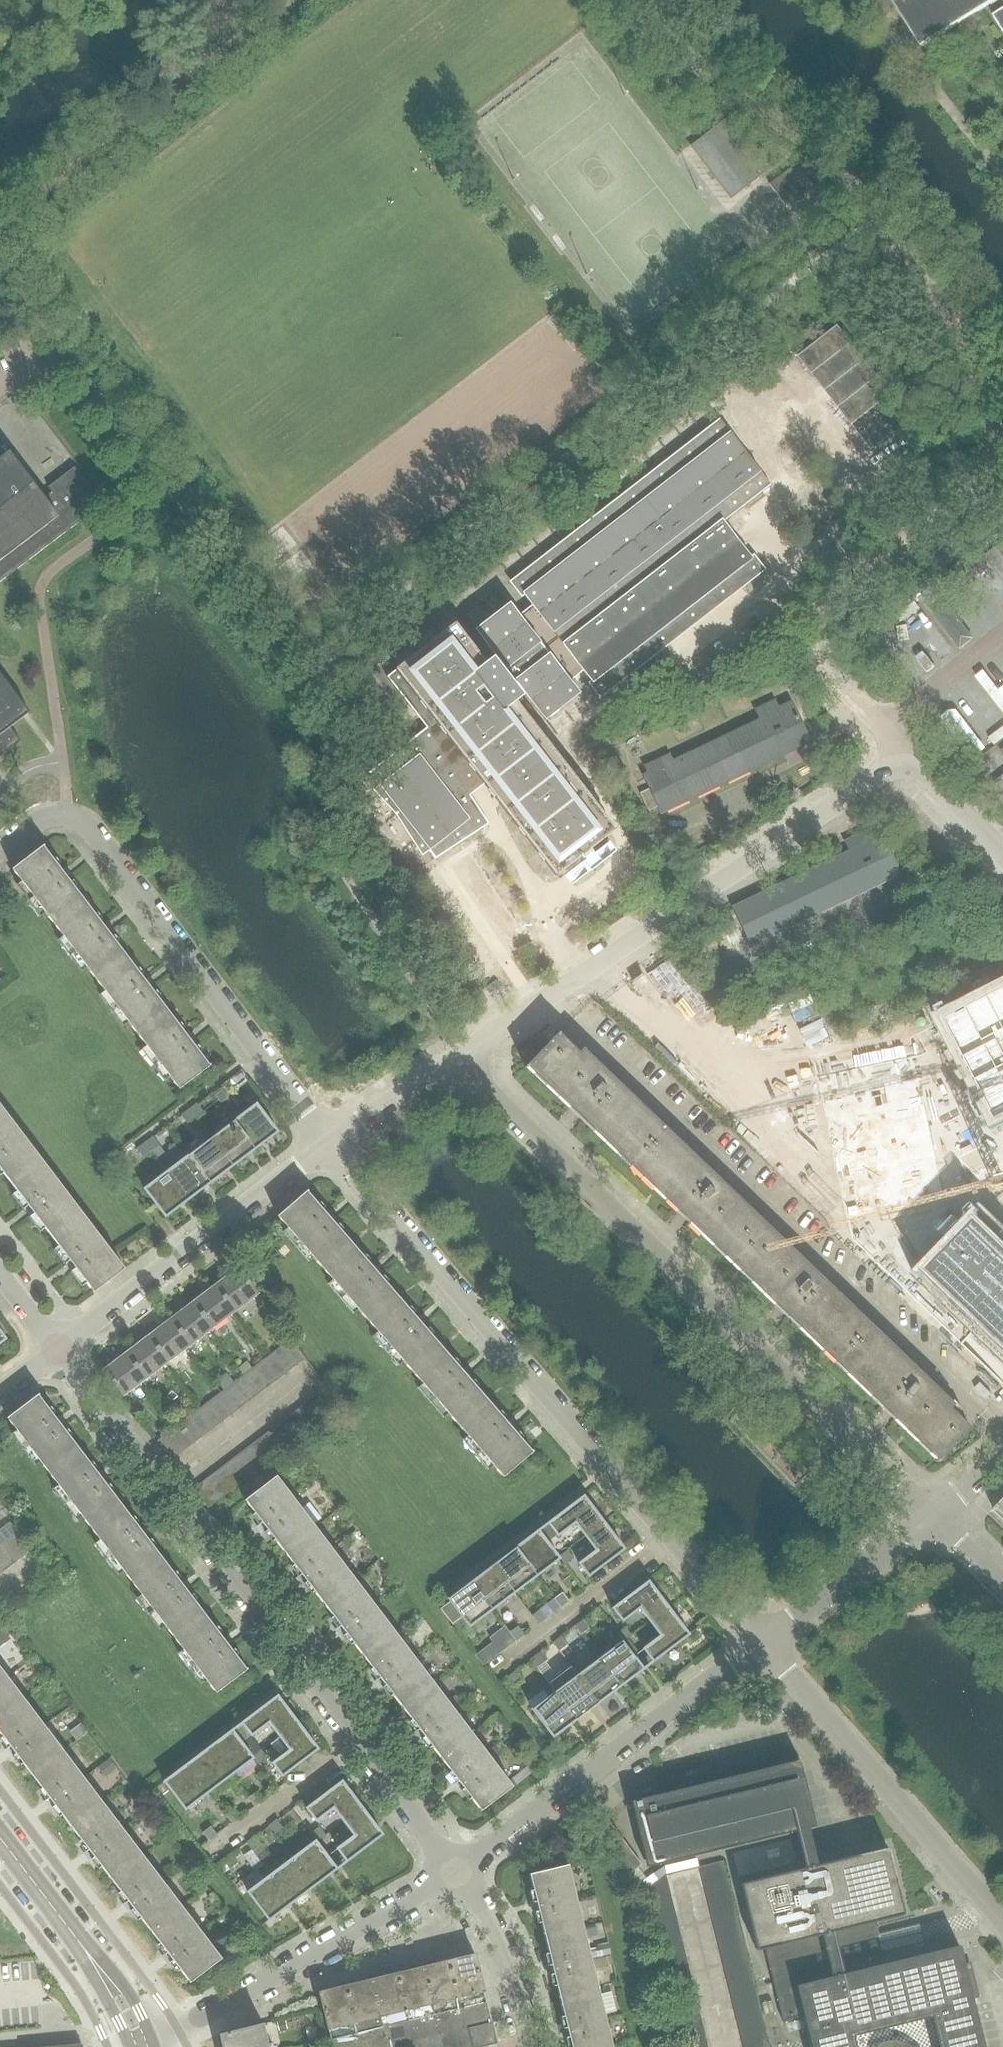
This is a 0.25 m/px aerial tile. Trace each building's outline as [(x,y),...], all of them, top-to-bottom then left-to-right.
[(921,45),(994,0),(892,0),(921,45)] [(1002,31),(1002,8),(993,14),(1002,31)] [(729,115),(701,137),(689,146),(730,199),(784,157),(771,141),(757,151),(729,115)] [(832,207),(796,163),(769,183),(804,228),(832,207)] [(841,318),(775,371),(869,490),(854,502),(863,513),(943,450),(934,439),(935,438),(841,318)] [(426,728),(368,773),(377,786),(372,790),(395,815),(412,843),(418,838),(428,851),(435,860),(488,824),(461,781),(479,767),(559,871),(579,856),(614,828),(584,789),(585,788),(566,764),(555,772),(506,708),(521,697),(516,691),(518,689),(519,689),(544,721),(578,695),(568,682),(582,671),(602,697),(762,572),(723,522),(744,505),(769,485),(718,419),(513,579),(532,604),(518,616),(508,603),(474,629),(500,662),(497,664),(492,657),(477,669),(448,631),(403,666),(402,665),(387,677),(409,706),(426,728)] [(103,504),(75,467),(48,487),(53,493),(44,500),(10,453),(0,461),(0,581),(103,504)] [(989,714),(1000,707),(973,663),(961,671),(989,714)] [(3,745),(31,728),(0,687),(0,741),(3,745)] [(778,744),(804,732),(790,703),(760,717),(761,720),(644,775),(661,810),(782,753),(778,744)] [(964,736),(995,784),(1002,779),(1002,753),(1002,751),(1002,750),(1002,739),(990,719),(964,736)] [(750,943),(871,885),(867,877),(894,864),(880,835),(849,850),(850,853),(733,909),(750,943)] [(12,869),(53,924),(84,900),(43,845),(12,869)] [(53,924),(95,979),(126,955),(84,900),(53,924)] [(95,979),(136,1034),(167,1010),(126,955),(95,979)] [(701,970),(665,1052),(777,1102),(792,1067),(839,1072),(864,1067),(860,1047),(803,1042),(813,1020),(701,970)] [(816,1077),(847,1220),(851,1239),(1002,1382),(1002,1381),(1002,989),(945,1019),(914,1034),(923,1052),(918,1055),(912,1056),(816,1077)] [(136,1034),(177,1089),(209,1065),(167,1010),(136,1034)] [(550,1042),(525,1068),(628,1167),(661,1131),(559,1033),(550,1042)] [(220,1086),(212,1092),(218,1101),(226,1094),(220,1086)] [(197,1103),(189,1109),(195,1118),(204,1112),(197,1103)] [(255,1105),(234,1121),(255,1149),(278,1132),(256,1103),(255,1104),(255,1105)] [(0,1106),(0,1169),(10,1182),(40,1159),(0,1106)] [(189,1109),(181,1116),(187,1124),(195,1118),(189,1109)] [(234,1121),(211,1138),(233,1166),(255,1149),(234,1121)] [(661,1131),(628,1167),(732,1265),(764,1230),(661,1131)] [(151,1151),(159,1145),(153,1137),(145,1143),(151,1151)] [(211,1138),(189,1155),(210,1183),(233,1166),(211,1138)] [(145,1143),(137,1149),(143,1157),(151,1151),(145,1143)] [(210,1183),(189,1155),(166,1172),(188,1200),(210,1183)] [(51,1237),(82,1214),(40,1159),(10,1182),(51,1237)] [(144,1188),(143,1189),(165,1218),(188,1200),(166,1172),(145,1188),(144,1188)] [(276,1217),(321,1269),(350,1244),(305,1192),(276,1217)] [(123,1269),(82,1214),(51,1237),(93,1292),(123,1269)] [(764,1230),(732,1265),(835,1364),(867,1329),(764,1230)] [(350,1244),(321,1269),(367,1321),(395,1296),(350,1244)] [(237,1268),(214,1285),(233,1311),(256,1293),(237,1268)] [(211,1328),(233,1311),(214,1285),(192,1302),(211,1328)] [(367,1321),(412,1373),(441,1348),(395,1296),(367,1321)] [(189,1344),(211,1328),(192,1302),(169,1319),(189,1344)] [(167,1361),(189,1344),(169,1319),(147,1336),(167,1361)] [(867,1329),(835,1364),(936,1461),(969,1427),(867,1329)] [(144,1378),(167,1361),(147,1336),(125,1352),(144,1378)] [(294,1366),(304,1358),(289,1339),(280,1346),(294,1366)] [(294,1366),(280,1346),(270,1354),(285,1373),(294,1366)] [(412,1373),(457,1425),(486,1400),(441,1348),(412,1373)] [(122,1395),(144,1378),(125,1352),(102,1370),(122,1395)] [(285,1373),(270,1354),(261,1361),(275,1380),(285,1373)] [(275,1380),(261,1361),(251,1368),(266,1387),(275,1380)] [(246,1362),(237,1369),(242,1375),(251,1368),(246,1362)] [(266,1387),(251,1368),(242,1375),(256,1394),(266,1387)] [(226,1373),(216,1381),(223,1390),(232,1383),(233,1382),(226,1373)] [(256,1394),(242,1375),(233,1382),(232,1383),(247,1402),(256,1394)] [(247,1402),(232,1383),(223,1390),(237,1409),(247,1402)] [(237,1409),(223,1390),(213,1397),(228,1416),(237,1409)] [(21,1444),(46,1476),(77,1452),(35,1397),(4,1422),(21,1444)] [(228,1416),(213,1397),(204,1404),(218,1423),(228,1416)] [(486,1400),(457,1425),(503,1477),(531,1452),(486,1400)] [(218,1423),(204,1404),(194,1411),(209,1431),(218,1423)] [(186,1408),(180,1413),(185,1419),(191,1414),(186,1408)] [(209,1431),(194,1411),(191,1414),(185,1419),(199,1438),(209,1431)] [(199,1438),(185,1419),(175,1426),(190,1445),(199,1438)] [(190,1445),(175,1426),(165,1433),(180,1452),(190,1445)] [(282,1450),(268,1431),(259,1438),(273,1457),(282,1450)] [(165,1433),(156,1440),(171,1459),(180,1452),(165,1433)] [(263,1464),(249,1446),(240,1453),(254,1471),(263,1464)] [(46,1476),(88,1530),(119,1506),(77,1452),(46,1476)] [(254,1471),(240,1453),(230,1460),(244,1478),(254,1471)] [(244,1478),(230,1460),(221,1467),(235,1486),(244,1478)] [(235,1486),(221,1467),(211,1474),(225,1493),(235,1486)] [(225,1493),(211,1474),(202,1481),(216,1500),(225,1493)] [(244,1501),(283,1552),(315,1528),(275,1477),(244,1501)] [(543,1527),(552,1539),(557,1535),(557,1536),(575,1522),(585,1536),(604,1522),(583,1495),(542,1527),(542,1528),(543,1527)] [(994,1512),(1002,1520),(1002,1502),(994,1512)] [(88,1530),(130,1585),(161,1560),(119,1506),(88,1530)] [(578,1563),(578,1564),(587,1575),(588,1576),(624,1549),(604,1522),(585,1536),(595,1550),(578,1563)] [(354,1580),(315,1528),(283,1552),(322,1604),(354,1580)] [(24,1557),(34,1550),(18,1530),(9,1537),(24,1557)] [(537,1575),(559,1558),(538,1531),(539,1531),(538,1530),(515,1547),(537,1575)] [(9,1537),(0,1544),(0,1545),(15,1564),(24,1557),(9,1537)] [(0,1545),(0,1565),(5,1571),(15,1564),(0,1545)] [(514,1592),(536,1576),(537,1575),(515,1547),(492,1564),(514,1592)] [(573,1559),(567,1550),(558,1557),(565,1565),(573,1559)] [(130,1585),(172,1639),(204,1615),(161,1560),(130,1585)] [(470,1581),(491,1610),(514,1592),(492,1564),(470,1581)] [(322,1604),(362,1656),(393,1632),(354,1580),(322,1604)] [(612,1609),(613,1609),(622,1621),(639,1608),(650,1622),(668,1607),(648,1580),(612,1608),(612,1609)] [(447,1598),(469,1627),(470,1626),(491,1610),(470,1581),(447,1598)] [(569,1601),(562,1592),(554,1599),(560,1607),(569,1601)] [(689,1634),(668,1607),(650,1622),(660,1635),(643,1648),(643,1649),(638,1653),(647,1665),(646,1665),(647,1666),(689,1634)] [(546,1618),(540,1609),(532,1616),(538,1624),(546,1618)] [(204,1615),(172,1639),(215,1693),(246,1669),(204,1615)] [(583,1620),(575,1626),(581,1635),(589,1628),(583,1620)] [(524,1635),(518,1626),(509,1633),(516,1641),(524,1635)] [(631,1636),(625,1627),(617,1634),(623,1642),(631,1636)] [(362,1656),(401,1707),(433,1683),(393,1632),(362,1656)] [(561,1637),(552,1643),(559,1651),(567,1645),(561,1637)] [(642,1668),(633,1656),(622,1641),(599,1658),(620,1686),(643,1669),(642,1668)] [(493,1658),(501,1652),(495,1644),(486,1650),(493,1658)] [(537,1668),(545,1662),(539,1654),(530,1660),(537,1668)] [(599,1658),(576,1675),(598,1703),(620,1686),(599,1658)] [(23,1699),(0,1669),(0,1717),(23,1699)] [(515,1671),(507,1677),(513,1686),(522,1679),(515,1671)] [(598,1703),(576,1675),(554,1692),(575,1720),(598,1703)] [(401,1707),(440,1759),(472,1735),(433,1683),(401,1707)] [(554,1692),(541,1702),(532,1708),(531,1709),(553,1737),(575,1720),(554,1692)] [(236,1726),(245,1739),(251,1735),(254,1733),(268,1722),(279,1736),(298,1722),(277,1695),(236,1726)] [(30,1776),(62,1751),(23,1699),(0,1717),(0,1736),(30,1776)] [(272,1763),(281,1775),(282,1776),(318,1749),(298,1722),(279,1736),(289,1750),(272,1763)] [(80,1723),(70,1732),(77,1741),(87,1733),(80,1723)] [(253,1758),(241,1742),(232,1729),(209,1747),(230,1775),(253,1758)] [(480,1811),(511,1787),(472,1735),(440,1759),(480,1811)] [(971,1998),(977,1997),(968,1964),(963,1965),(959,1945),(886,1964),(876,1921),(904,1914),(888,1847),(817,1864),(797,1782),(798,1782),(789,1745),(660,1776),(665,1796),(641,1802),(655,1861),(795,1827),(805,1867),(740,1883),(756,1950),(765,1948),(782,2021),(796,2017),(802,2016),(809,2046),(856,2046),(853,2035),(931,2016),(938,2046),(983,2046),(971,1998)] [(207,1792),(230,1775),(209,1747),(186,1764),(207,1792)] [(252,1756),(258,1765),(267,1758),(260,1750),(252,1756)] [(69,1827),(102,1803),(62,1751),(30,1776),(69,1827)] [(109,1760),(99,1767),(105,1776),(115,1768),(109,1760)] [(163,1781),(185,1810),(186,1809),(207,1792),(186,1764),(163,1781)] [(333,1808),(343,1822),(362,1807),(342,1780),(305,1808),(315,1821),(333,1808)] [(262,1801),(256,1792),(248,1798),(254,1807),(262,1801)] [(69,1827),(108,1879),(141,1854),(102,1803),(69,1827)] [(353,1835),(345,1842),(336,1848),(337,1849),(331,1853),(341,1866),(382,1834),(362,1807),(343,1822),(353,1835)] [(240,1817),(234,1809),(225,1815),(232,1824),(240,1817)] [(604,1816),(592,1825),(629,1874),(640,1865),(604,1816)] [(277,1820),(268,1826),(275,1834),(283,1828),(277,1820)] [(209,1841),(217,1835),(211,1826),(202,1833),(209,1841)] [(317,1842),(325,1835),(319,1827),(310,1833),(317,1842)] [(254,1836),(246,1843),(252,1851),(261,1845),(254,1836)] [(337,1868),(336,1868),(327,1856),(315,1840),(292,1858),(314,1886),(337,1868)] [(108,1879),(148,1931),(180,1906),(141,1854),(108,1879)] [(238,1862),(231,1854),(223,1860),(216,1865),(222,1874),(238,1862)] [(291,1903),(314,1886),(292,1858),(269,1875),(291,1903)] [(721,1861),(698,1867),(700,1877),(724,1871),(721,1861)] [(528,1874),(543,1937),(582,1928),(567,1864),(528,1874)] [(724,1871),(700,1877),(703,1887),(726,1881),(724,1871)] [(269,1875),(248,1891),(247,1891),(246,1892),(268,1920),(291,1903),(269,1875)] [(643,1893),(645,1903),(670,1897),(665,1876),(643,1893)] [(726,1881),(703,1887),(705,1897),(728,1891),(726,1881)] [(728,1891),(705,1897),(708,1907),(731,1901),(728,1891)] [(648,1913),(672,1907),(670,1897),(645,1903),(648,1913)] [(731,1901),(708,1907),(710,1917),(733,1911),(731,1901)] [(148,1931),(187,1982),(219,1958),(180,1906),(148,1931)] [(648,1913),(651,1924),(675,1918),(672,1907),(648,1913)] [(733,1911),(710,1917),(713,1927),(736,1921),(733,1911)] [(653,1934),(677,1928),(675,1918),(651,1924),(653,1934)] [(736,1921),(713,1927),(715,1937),(738,1931),(736,1921)] [(543,1937),(558,2000),(597,1991),(582,1928),(543,1937)] [(653,1934),(656,1944),(680,1938),(677,1928),(653,1934)] [(738,1931),(715,1937),(718,1947),(741,1941),(738,1931)] [(658,1955),(682,1949),(680,1938),(656,1944),(658,1955)] [(741,1941),(718,1947),(720,1957),(743,1951),(741,1941)] [(608,1943),(597,1946),(599,1957),(611,1955),(608,1943)] [(658,1955),(661,1965),(685,1959),(682,1949),(658,1955)] [(743,1951),(720,1957),(723,1967),(746,1961),(743,1951)] [(490,2024),(473,1954),(318,1992),(332,2046),(471,2046),(467,2029),(490,2024)] [(663,1975),(687,1970),(685,1959),(661,1965),(663,1975)] [(746,1961),(723,1967),(725,1977),(748,1971),(746,1961)] [(663,1975),(666,1986),(690,1980),(687,1970),(663,1975)] [(748,1971),(725,1977),(728,1987),(751,1981),(748,1971)] [(668,1996),(692,1990),(690,1980),(666,1986),(668,1996)] [(751,1981),(728,1987),(730,1997),(753,1991),(751,1981)] [(668,1996),(671,2007),(695,2001),(692,1990),(668,1996)] [(570,2046),(611,2046),(597,1991),(558,2000),(570,2046)] [(753,1991),(730,1997),(732,2007),(756,2001),(753,1991)] [(673,2017),(697,2011),(695,2001),(671,2007),(673,2017)] [(756,2001),(732,2007),(735,2017),(758,2011),(756,2001)] [(673,2017),(676,2027),(700,2021),(697,2011),(673,2017)] [(758,2011),(735,2017),(737,2027),(761,2021),(758,2011)] [(285,2021),(278,2022),(280,2031),(287,2029),(285,2021)] [(678,2038),(702,2032),(700,2021),(676,2027),(678,2038)] [(761,2021),(737,2027),(740,2037),(763,2031),(761,2021)] [(220,2034),(223,2046),(267,2046),(262,2024),(220,2034)] [(495,2043),(490,2024),(467,2029),(471,2046),(480,2046),(495,2043)] [(740,2037),(742,2046),(743,2046),(766,2041),(763,2031),(740,2037)] [(681,2046),(685,2046),(705,2042),(702,2032),(678,2038),(681,2046)]
